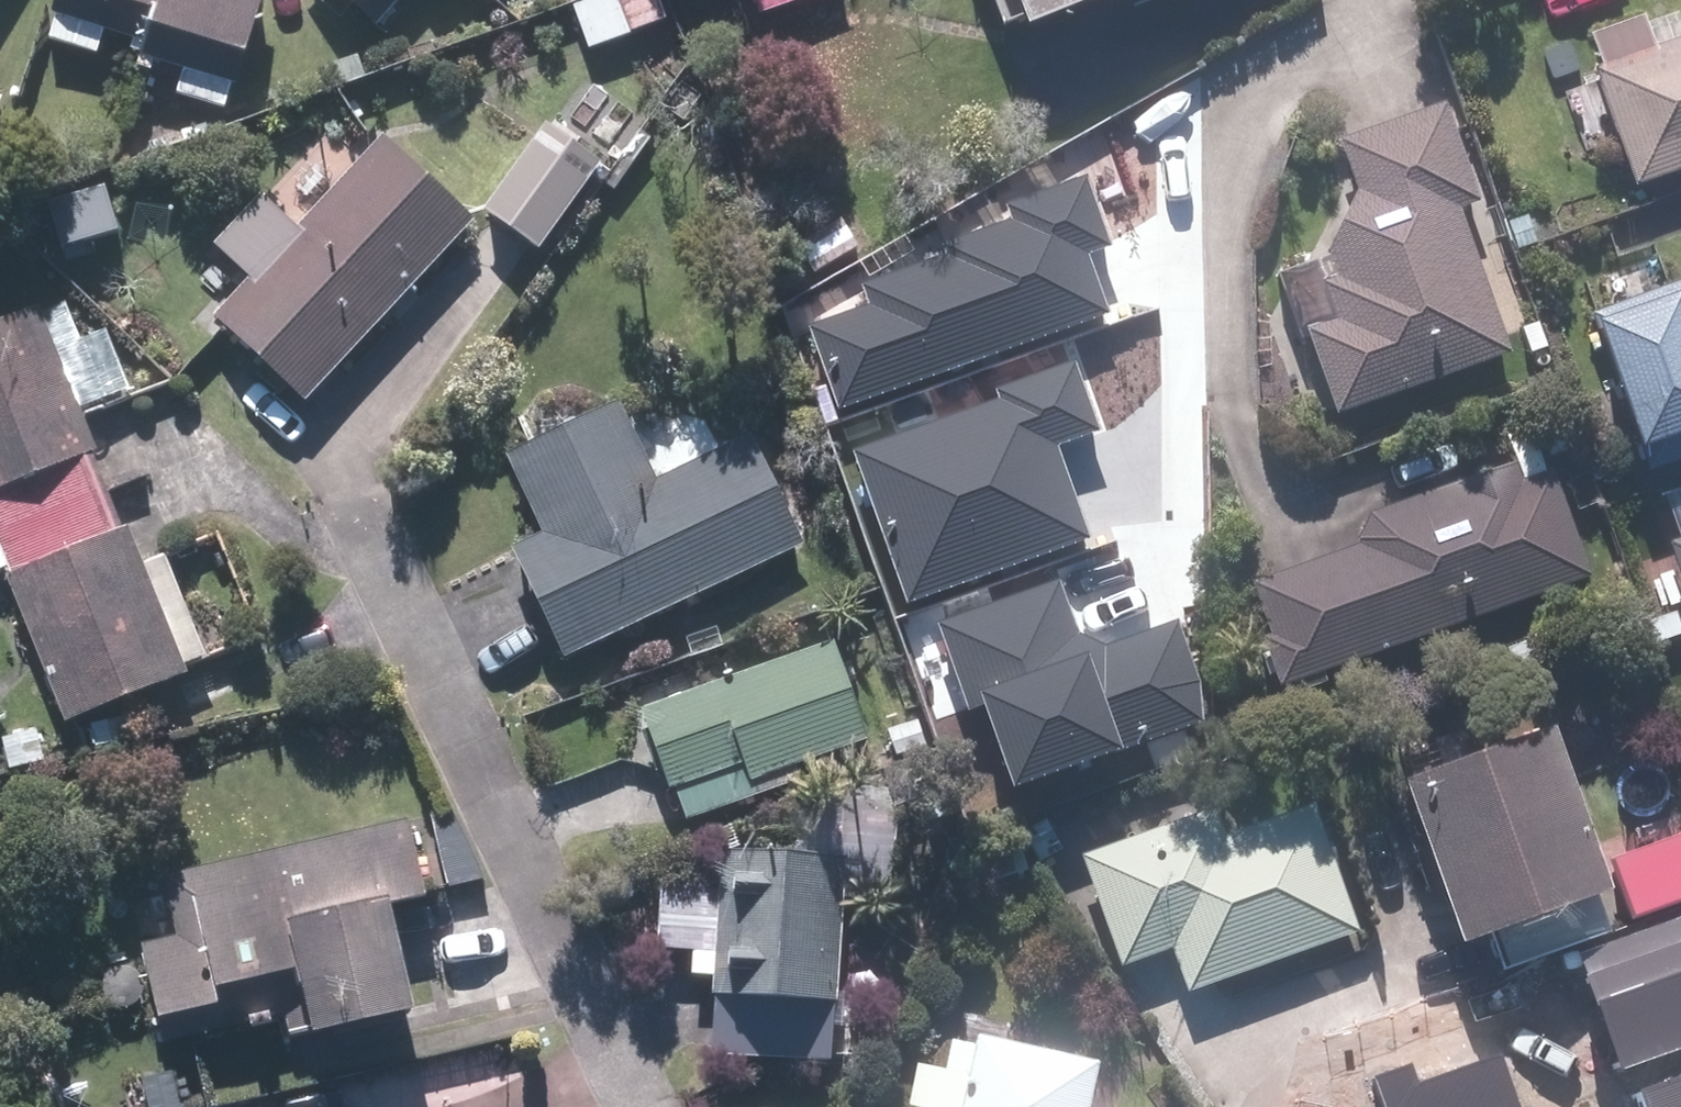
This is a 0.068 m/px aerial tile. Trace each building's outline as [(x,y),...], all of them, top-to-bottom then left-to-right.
[(147,0),(44,0),(39,13),(31,41),(78,56),(87,29),(132,44),(147,0)] [(220,86),(249,0),(147,0),(132,44),(128,56),(172,71),(163,98),(210,116),(220,86)] [(364,29),(390,0),(331,0),(364,29)] [(565,6),(581,51),(656,21),(648,0),(582,0),(565,6)] [(750,15),(794,0),(745,0),(750,15)] [(997,27),(1072,0),(987,0),(997,27)] [(1583,37),(1593,67),(1582,71),(1624,189),(1680,168),(1680,36),(1672,39),(1666,19),(1636,29),(1633,20),(1583,37)] [(1343,194),(1314,254),(1324,280),(1310,284),(1324,324),(1295,335),(1323,415),(1496,354),(1446,212),(1466,204),(1432,108),(1325,145),(1343,194)] [(534,128),(472,211),(525,251),(588,166),(534,128)] [(239,282),(204,319),(293,401),(463,221),(374,138),(286,231),(255,202),(208,252),(239,282)] [(808,325),(838,408),(1111,310),(1089,250),(1112,242),(1087,173),(1012,200),(1017,214),(944,241),(948,252),(862,283),(869,303),(808,325)] [(1528,244),(1518,218),(1498,226),(1507,252),(1528,244)] [(830,219),(787,246),(807,276),(849,249),(830,219)] [(32,246),(58,270),(80,246),(54,223),(32,246)] [(1574,320),(1628,474),(1680,455),(1680,283),(1574,320)] [(103,492),(70,410),(27,309),(0,320),(0,534),(103,492)] [(1528,321),(1508,330),(1521,356),(1541,347),(1528,321)] [(855,447),(907,600),(1092,537),(1060,442),(1101,428),(1078,360),(999,387),(1002,397),(855,447)] [(497,454),(535,536),(500,551),(549,658),(793,547),(743,440),(644,486),(606,404),(497,454)] [(1346,552),(1242,587),(1259,638),(1250,641),(1266,687),(1579,578),(1542,474),(1535,477),(1518,429),(1493,437),(1503,467),(1354,518),(1342,542),(1346,552)] [(1667,494),(1680,535),(1680,489),(1667,494)] [(58,721),(161,679),(177,718),(230,696),(214,657),(197,663),(155,560),(134,569),(103,492),(0,534),(0,580),(58,721)] [(1666,606),(1669,611),(1637,623),(1652,664),(1680,654),(1680,537),(1659,542),(1679,601),(1666,606)] [(1059,579),(937,620),(967,709),(985,703),(1015,788),(1203,720),(1201,679),(1179,618),(1108,643),(1080,633),(1059,579)] [(818,643),(631,710),(660,790),(664,790),(676,824),(790,784),(785,768),(855,743),(818,643)] [(114,719),(81,727),(87,750),(120,741),(114,719)] [(0,738),(0,767),(1,772),(77,758),(72,732),(29,741),(26,733),(0,738)] [(1381,786),(1437,943),(1485,926),(1500,970),(1604,935),(1531,732),(1381,786)] [(1089,849),(1077,873),(1112,968),(1162,950),(1178,994),(1347,932),(1302,808),(1215,838),(1211,827),(1184,815),(1089,849)] [(155,883),(168,940),(131,948),(153,1041),(285,1011),(291,1035),(391,1011),(367,906),(408,896),(392,827),(155,883)] [(1625,867),(1642,918),(1680,904),(1680,847),(1625,867)] [(700,996),(706,997),(702,1051),(816,1059),(820,1005),(824,1006),(834,863),(710,854),(700,996)] [(1623,1067),(1680,1047),(1680,917),(1582,953),(1623,1067)] [(1088,1064),(964,1037),(961,1047),(941,1043),(934,1072),(905,1065),(896,1106),(1078,1106),(1088,1064)] [(1505,1058),(1420,1087),(1412,1063),(1378,1074),(1389,1106),(1522,1106),(1505,1058)] [(232,1065),(179,1077),(185,1103),(238,1091),(232,1065)] [(1640,1087),(1647,1106),(1680,1106),(1680,1072),(1640,1087)] [(104,1106),(171,1106),(163,1075),(100,1090),(104,1106)]
